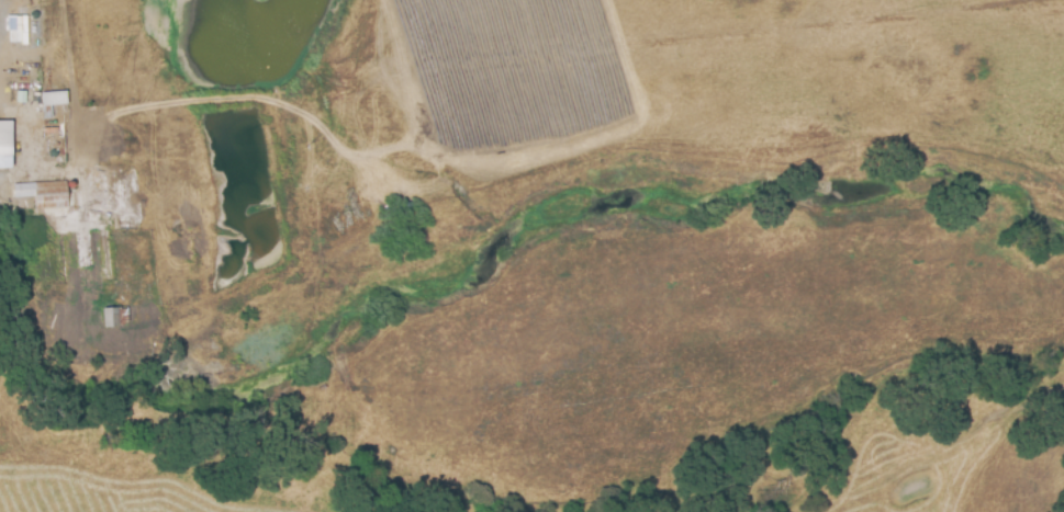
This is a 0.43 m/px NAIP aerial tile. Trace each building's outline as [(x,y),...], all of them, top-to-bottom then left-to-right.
[(44,96),(70,94),(71,111),(68,111),(68,118),(57,120),(57,121),(45,122),(44,96)] [(13,164),(0,164),(0,127),(14,127),(13,164)] [(16,189),(71,186),(72,214),(38,215),(38,204),(16,205),(16,189)] [(103,328),(119,327),(119,314),(126,314),(126,308),(102,309),(103,328)] [(108,319),(132,318),(132,338),(108,338),(108,319)]
